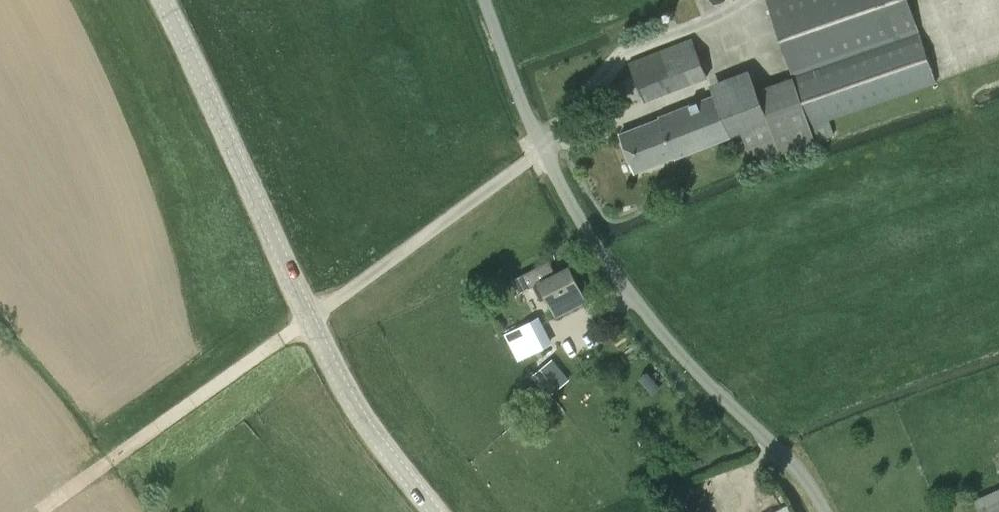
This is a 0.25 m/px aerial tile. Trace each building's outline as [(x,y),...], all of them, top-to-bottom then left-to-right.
[(792,76),(815,142),(835,135),(830,119),(936,83),(909,0),(767,0),(792,76)] [(708,76),(692,38),(629,64),(644,101),(708,76)] [(661,117),(620,132),(635,172),(675,157),(676,158),(741,132),(752,163),(780,154),(757,88),(753,79),(660,115),(661,117)] [(551,260),(512,279),(519,293),(533,286),(541,301),(546,298),(556,316),(586,300),(569,266),(557,272),(551,260)] [(536,319),(506,334),(518,359),(548,344),(536,319)] [(568,380),(552,361),(533,377),(549,396),(568,380)] [(974,499),(980,511),(998,511),(998,489),(974,499)]
